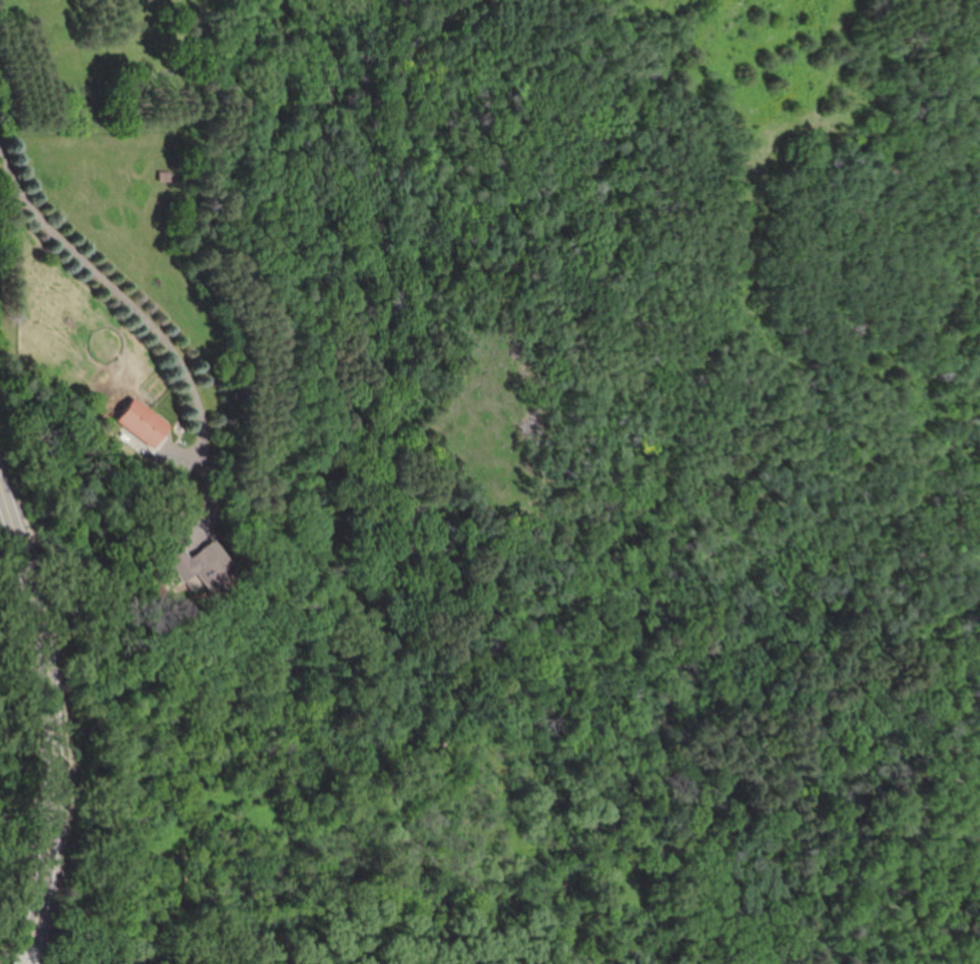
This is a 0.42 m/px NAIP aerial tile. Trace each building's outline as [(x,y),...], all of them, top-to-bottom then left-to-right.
[(155,450),(173,426),(135,398),(117,422),(155,450)] [(223,571),(232,565),(216,540),(189,557),(212,592),(230,581),(223,571)]
